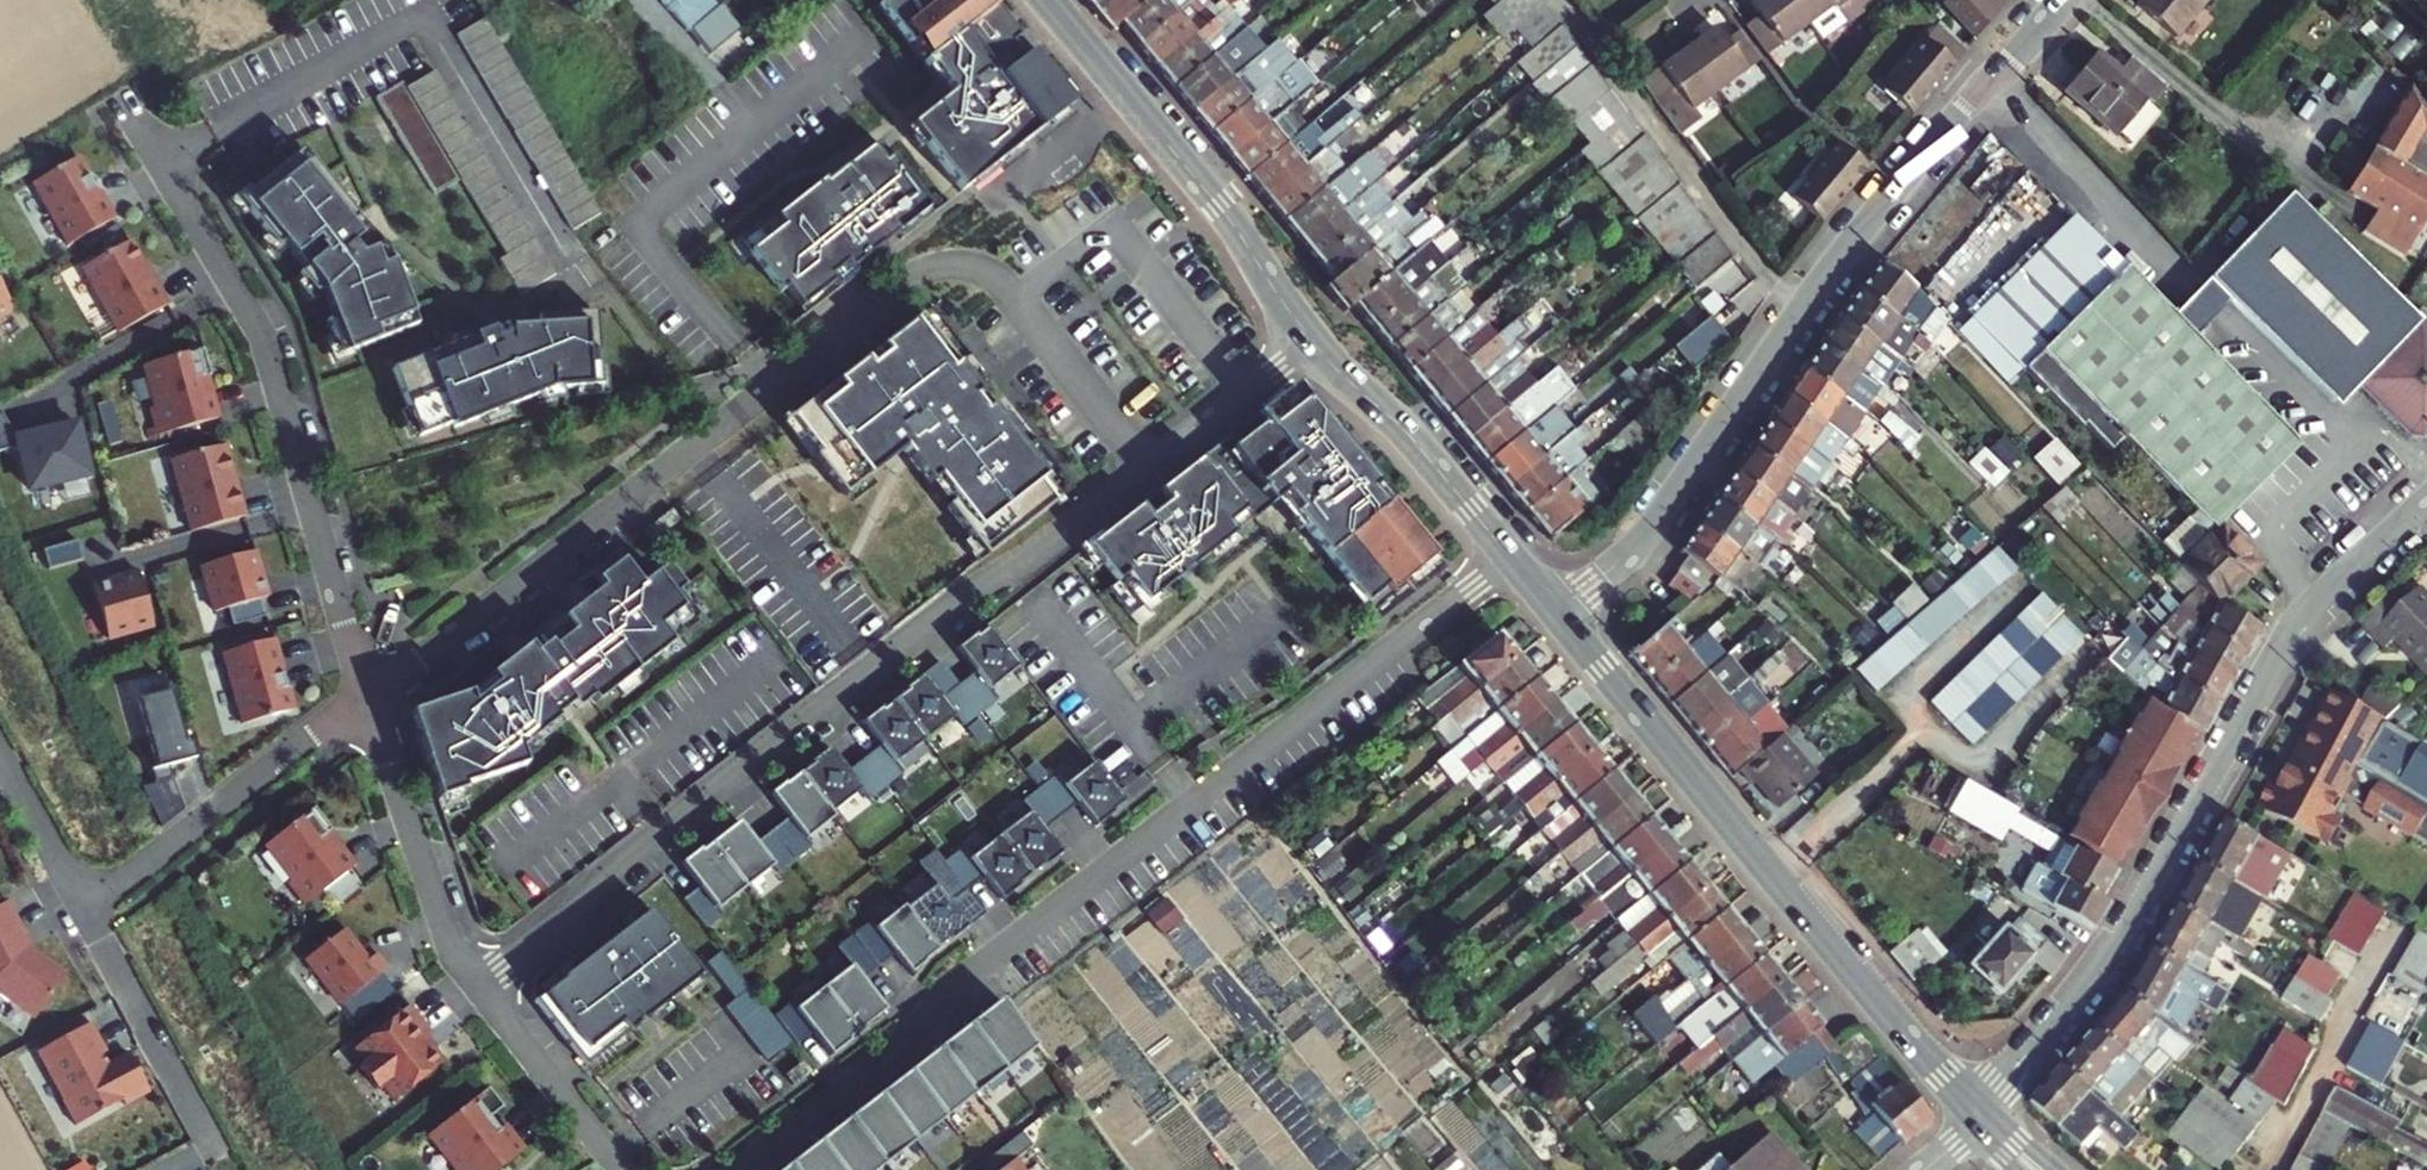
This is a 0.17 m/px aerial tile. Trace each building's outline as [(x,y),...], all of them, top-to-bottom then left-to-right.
[(666,10),(678,0),(658,0),(666,10)] [(686,33),(691,29),(718,6),(713,0),(678,0),(666,10),(686,33)] [(877,5),(908,45),(914,41),(927,58),(921,62),(926,69),(930,66),(953,96),(911,129),(960,192),(1072,105),(985,0),(883,0),(877,5)] [(1092,8),(1102,0),(1085,0),(1092,8)] [(1092,8),(1111,32),(1120,23),(1148,0),(1102,0),(1092,8)] [(1138,46),(1192,0),(1148,0),(1120,23),(1138,46)] [(1138,46),(1156,68),(1228,7),(1237,0),(1192,0),(1138,46)] [(1480,19),(1502,0),(1465,0),(1480,19)] [(1538,5),(1534,0),(1502,0),(1480,19),(1498,40),(1510,30),(1538,5)] [(1768,62),(1811,29),(1790,0),(1759,0),(1748,8),(1758,22),(1744,32),(1768,62)] [(1811,29),(1824,45),(1845,28),(1847,30),(1866,16),(1854,0),(1790,0),(1811,29)] [(1866,16),(1879,6),(1878,0),(1854,0),(1866,16)] [(1979,36),(2009,0),(1943,0),(1979,36)] [(2138,3),(2154,17),(2170,0),(2140,0),(2138,3)] [(2154,17),(2178,36),(2208,0),(2170,0),(2154,17)] [(1556,29),(1538,5),(1510,30),(1528,53),(1556,29)] [(718,6),(691,29),(710,52),(715,49),(707,39),(730,20),(718,6)] [(1228,7),(1156,68),(1175,90),(1237,37),(1228,26),(1238,18),(1228,7)] [(464,50),(571,228),(598,211),(481,18),(454,34),(464,50)] [(1884,85),(1914,109),(1966,45),(1938,18),(1884,85)] [(707,39),(715,49),(738,30),(730,20),(707,39)] [(2358,32),(2376,50),(2386,41),(2368,23),(2358,32)] [(1556,29),(1528,53),(1511,67),(1527,85),(1570,48),(1556,29)] [(1237,37),(1175,90),(1193,112),(1250,64),(1256,60),(1259,57),(1240,34),(1237,37)] [(1684,54),(1718,99),(1760,68),(1737,38),(1721,50),(1710,34),(1684,54)] [(1256,60),(1250,64),(1193,112),(1212,134),(1268,86),(1293,65),(1275,43),(1259,57),(1256,60)] [(1587,71),(1570,48),(1527,85),(1545,106),(1587,71)] [(2078,96),(2111,63),(2097,50),(2066,84),(2078,96)] [(1665,126),(1679,144),(1697,131),(1689,121),(1718,99),(1684,54),(1637,89),(1649,104),(1665,126)] [(2131,55),(2118,69),(2111,63),(2078,96),(2118,132),(2148,99),(2152,103),(2167,85),(2131,55)] [(1212,134),(1230,157),(1312,87),(1293,65),(1268,86),(1212,134)] [(432,70),(405,87),(460,178),(506,253),(499,257),(520,293),(556,272),(432,70)] [(1545,106),(1565,132),(1573,125),(1607,98),(1587,71),(1545,106)] [(400,80),(374,96),(435,193),(460,178),(405,87),(400,80)] [(2411,85),(2344,193),(2375,212),(2363,232),(2403,256),(2426,217),(2426,182),(2400,165),(2419,134),(2426,139),(2426,102),(2411,85)] [(1308,104),(1312,87),(1230,157),(1248,177),(1306,128),(1297,118),(1308,104)] [(1573,125),(1592,150),(1626,122),(1607,98),(1573,125)] [(1321,136),(1311,124),(1306,128),(1248,177),(1266,200),(1350,129),(1362,119),(1353,109),(1321,136)] [(1592,150),(1608,171),(1642,144),(1626,122),(1592,150)] [(1357,137),(1350,129),(1266,200),(1285,222),(1345,171),(1335,158),(1357,137)] [(823,179),(775,217),(782,226),(749,252),(781,292),(786,288),(801,308),(834,282),(830,277),(847,264),(851,269),(896,234),(900,239),(934,213),(878,142),(845,167),(825,182),(823,179)] [(1642,144),(1608,171),(1597,180),(1615,202),(1659,166),(1642,144)] [(1822,227),(1867,169),(1836,144),(1790,203),(1822,227)] [(359,216),(302,148),(238,200),(278,249),(284,243),(305,268),(299,273),(315,294),(323,289),(333,316),(326,319),(340,356),(418,325),(386,243),(378,246),(366,230),(361,234),(351,222),(359,216)] [(1285,222),(1303,244),(1341,213),(1374,185),(1385,175),(1367,153),(1345,171),(1285,222)] [(97,192),(77,158),(30,185),(67,246),(115,218),(99,191),(97,192)] [(1678,192),(1659,166),(1615,202),(1635,227),(1641,221),(1678,192)] [(1391,205),(1374,185),(1341,213),(1303,244),(1319,264),(1357,233),(1358,234),(1391,205)] [(1428,203),(1437,196),(1427,185),(1412,198),(1421,209),(1428,203)] [(1678,192),(1641,221),(1660,244),(1695,215),(1678,192)] [(2415,316),(2289,194),(2206,280),(2228,302),(2333,402),(2351,384),(2415,316)] [(1400,209),(1409,219),(1421,209),(1412,198),(1400,209)] [(1357,233),(1319,264),(1333,281),(1334,282),(1409,219),(1400,209),(1394,202),(1391,205),(1358,234),(1357,233)] [(1437,214),(1428,203),(1421,209),(1409,219),(1334,282),(1333,281),(1324,288),(1345,313),(1354,306),(1353,305),(1415,254),(1404,242),(1437,214)] [(1713,239),(1695,215),(1660,244),(1659,245),(1677,268),(1679,267),(1713,239)] [(2075,219),(1998,298),(2048,350),(2125,269),(2075,219)] [(1713,239),(1679,267),(1698,293),(1732,265),(1713,239)] [(144,263),(130,240),(82,268),(120,332),(169,304),(152,276),(150,277),(142,264),(144,263)] [(1372,327),(1446,265),(1428,243),(1415,254),(1353,305),(1354,306),(1372,327)] [(1926,291),(1884,261),(1862,288),(1927,333),(1944,311),(1926,291)] [(1372,327),(1390,349),(1449,300),(1460,291),(1466,286),(1448,264),(1446,265),(1372,327)] [(2209,502),(2222,515),(2296,442),(2194,339),(2228,302),(2206,280),(2189,298),(2172,317),(2125,269),(2048,350),(2104,406),(2092,417),(2120,446),(2133,434),(2203,507),(2209,502)] [(0,288),(0,314),(11,307),(0,288)] [(1908,359),(1927,333),(1862,288),(1844,315),(1883,342),(1908,359)] [(1469,322),(1478,314),(1460,291),(1449,300),(1468,323),(1469,322)] [(2048,350),(1998,298),(1964,331),(2014,383),(2030,368),(2048,350)] [(1390,349),(1409,372),(1468,323),(1449,300),(1390,349)] [(490,330),(389,369),(416,438),(449,425),(451,429),(550,391),(599,388),(594,313),(506,319),(507,335),(494,340),(490,330)] [(2419,313),(2415,316),(2351,384),(2408,439),(2426,439),(2426,317),(2419,313)] [(1469,322),(1475,330),(1485,322),(1478,314),(1469,322)] [(1866,367),(1883,342),(1844,315),(1827,341),(1866,367)] [(919,316),(790,416),(819,453),(814,457),(844,496),(902,450),(986,557),(1061,498),(919,316)] [(1675,347),(1694,369),(1729,340),(1711,316),(1675,347)] [(1497,337),(1427,394),(1447,418),(1515,361),(1526,352),(1516,341),(1526,333),(1516,321),(1497,337)] [(1497,337),(1485,322),(1475,330),(1469,322),(1468,323),(1409,372),(1427,394),(1497,337)] [(1827,341),(1807,369),(1847,395),(1871,411),(1890,384),(1866,367),(1827,341)] [(1866,367),(1890,384),(1908,359),(1883,342),(1866,367)] [(1967,377),(1938,345),(1929,352),(1959,384),(1967,377)] [(150,428),(153,437),(222,417),(214,391),(208,393),(204,377),(215,374),(207,347),(149,364),(160,405),(153,407),(158,426),(150,428)] [(1447,418),(1466,441),(1535,384),(1515,361),(1447,418)] [(1466,441),(1486,465),(1554,408),(1545,396),(1564,380),(1555,368),(1535,384),(1466,441)] [(1829,420),(1847,395),(1807,369),(1791,394),(1829,420)] [(1626,388),(1636,380),(1628,370),(1618,379),(1626,388)] [(1115,581),(1107,588),(1130,616),(1279,499),(1366,604),(1388,586),(1392,591),(1406,579),(1416,592),(1447,568),(1294,384),(1087,546),(1115,581)] [(1829,420),(1791,394),(1773,419),(1813,444),(1837,460),(1854,436),(1829,420)] [(1847,395),(1829,420),(1854,436),(1871,411),(1847,395)] [(1486,465),(1506,489),(1574,432),(1554,408),(1486,465)] [(16,434),(0,412),(0,438),(16,434)] [(1886,426),(1897,436),(1908,447),(1919,437),(1897,415),(1886,426)] [(1773,419),(1756,445),(1795,471),(1802,475),(1819,486),(1837,460),(1813,444),(1773,419)] [(76,422),(16,434),(26,477),(85,463),(76,422)] [(1639,460),(1654,448),(1632,422),(1617,435),(1639,460)] [(1506,489),(1525,512),(1576,470),(1587,461),(1574,446),(1588,435),(1581,426),(1574,432),(1506,489)] [(1908,447),(1897,436),(1885,448),(1904,466),(1915,454),(1908,447)] [(2052,441),(2032,459),(2057,486),(2077,468),(2052,441)] [(170,460),(191,532),(245,516),(236,484),(233,484),(230,470),(232,470),(225,444),(170,460)] [(1795,471),(1756,445),(1739,470),(1778,496),(1784,500),(1798,509),(1801,512),(1819,486),(1802,475),(1795,471)] [(1969,466),(1986,483),(2002,468),(1984,451),(1969,466)] [(1986,483),(1992,489),(2007,473),(2002,468),(1986,483)] [(1576,470),(1525,512),(1548,540),(1598,497),(1576,470)] [(1778,496),(1739,470),(1721,496),(1760,522),(1784,538),(1784,539),(1801,512),(1784,500),(1778,496)] [(2055,523),(2076,503),(2063,488),(2040,508),(2055,523)] [(1721,496),(1704,521),(1765,562),(1767,563),(1784,538),(1760,522),(1721,496)] [(2179,531),(2168,541),(2207,581),(2208,582),(2225,600),(2261,565),(2217,519),(2222,515),(2209,502),(2203,507),(2196,513),(2203,520),(2185,537),(2179,531)] [(1686,547),(1696,554),(1724,574),(1720,579),(1737,591),(1742,584),(1748,587),(1765,562),(1704,521),(1686,547)] [(77,543),(42,551),(47,570),(82,562),(77,543)] [(1880,690),(1926,650),(1939,639),(2020,569),(2000,548),(1871,658),(1860,668),(1880,690)] [(268,596),(255,550),(201,565),(214,611),(227,607),(232,625),(267,615),(262,597),(268,596)] [(1724,574),(1696,554),(1686,566),(1714,585),(1720,579),(1724,574)] [(468,693),(408,713),(438,800),(464,791),(463,787),(524,765),(519,749),(557,719),(555,717),(571,703),(575,708),(590,697),(595,703),(702,618),(680,589),(688,583),(670,561),(641,582),(622,558),(596,578),(602,586),(540,634),(546,643),(534,652),(527,645),(488,675),(495,685),(472,703),(468,693)] [(1714,585),(1686,566),(1672,584),(1697,601),(1714,585)] [(137,572),(91,585),(107,638),(152,625),(137,572)] [(2209,627),(2250,652),(2265,624),(2234,606),(2225,600),(2208,582),(2206,593),(2213,600),(2203,620),(2209,627)] [(2361,622),(2386,649),(2398,637),(2421,661),(2417,665),(2426,674),(2426,598),(2419,589),(2404,604),(2393,592),(2361,622)] [(1980,740),(2002,719),(2013,708),(2091,633),(2049,590),(1939,698),(1980,740)] [(2195,652),(2237,677),(2250,652),(2209,627),(2203,620),(2193,610),(2177,634),(2186,643),(2195,652)] [(1635,656),(1655,680),(1692,647),(1671,624),(1635,656)] [(2143,625),(2133,634),(2136,637),(2149,650),(2158,641),(2143,625)] [(974,671),(957,685),(977,709),(994,696),(989,689),(1019,666),(988,627),(976,636),(975,634),(956,648),(974,671)] [(2149,650),(2152,654),(2176,679),(2222,706),(2237,677),(2195,652),(2186,643),(2177,634),(2172,629),(2158,641),(2149,650)] [(1442,718),(1451,711),(1521,653),(1502,630),(1422,693),(1442,718)] [(1692,647),(1655,680),(1675,703),(1731,654),(1710,631),(1692,647)] [(2136,637),(2115,657),(2151,695),(2152,696),(2161,705),(2171,712),(2201,730),(2207,733),(2222,706),(2176,679),(2152,654),(2149,650),(2136,637)] [(221,653),(241,725),(291,710),(280,671),(282,670),(273,638),(221,653)] [(1784,648),(1759,670),(1766,678),(1791,656),(1784,648)] [(1470,734),(1540,676),(1521,653),(1451,711),(1457,717),(1451,722),(1457,731),(1463,726),(1470,734)] [(1731,654),(1675,703),(1695,726),(1751,677),(1731,654)] [(905,691),(894,700),(925,740),(954,717),(959,723),(977,709),(957,685),(941,697),(923,674),(904,689),(905,691)] [(1695,726),(1715,750),(1751,718),(1760,711),(1770,702),(1774,698),(1754,675),(1751,677),(1695,726)] [(1483,750),(1488,757),(1558,699),(1540,676),(1470,734),(1477,742),(1471,747),(1477,755),(1483,750)] [(151,769),(155,782),(172,778),(168,765),(190,759),(170,690),(137,699),(156,767),(151,769)] [(2386,722),(2401,708),(2369,690),(2359,707),(2386,722)] [(2332,693),(2313,730),(2308,728),(2276,789),(2269,785),(2256,809),(2329,848),(2343,822),(2329,815),(2338,798),(2357,792),(2362,811),(2412,840),(2413,839),(2426,847),(2426,806),(2360,765),(2386,722),(2359,707),(2332,693)] [(2151,695),(2071,836),(2122,865),(2201,730),(2171,712),(2161,705),(2152,696),(2151,695)] [(1558,699),(1488,757),(1465,776),(1477,790),(1500,771),(1508,780),(1578,723),(1558,699)] [(880,745),(863,758),(883,783),(900,769),(895,763),(925,740),(894,700),(882,709),(880,707),(862,722),(880,745)] [(1735,774),(1744,766),(1770,744),(1785,731),(1791,726),(1770,702),(1760,711),(1751,718),(1715,750),(1735,774)] [(1596,746),(1578,723),(1508,780),(1515,788),(1489,809),(1501,824),(1596,746)] [(2384,725),(2360,765),(2426,806),(2426,751),(2384,725)] [(1799,791),(1806,785),(1821,773),(1785,731),(1770,744),(1784,760),(1777,766),(1795,788),(1796,787),(1799,791)] [(1770,744),(1744,766),(1757,782),(1760,779),(1779,802),(1795,788),(1777,766),(1784,760),(1770,744)] [(1546,826),(1615,769),(1596,746),(1501,824),(1512,838),(1538,817),(1546,826)] [(800,773),(831,813),(860,790),(865,796),(883,783),(863,758),(847,771),(829,747),(810,762),(811,764),(800,773)] [(1059,778),(1041,792),(1060,817),(1077,803),(1095,827),(1115,812),(1113,810),(1124,801),(1094,762),(1063,785),(1059,778)] [(1634,792),(1615,769),(1546,826),(1554,836),(1544,844),(1555,857),(1634,792)] [(788,817),(772,830),(794,859),(811,845),(806,839),(834,817),(831,813),(800,773),(799,773),(785,784),(784,783),(769,794),(788,817)] [(2055,853),(2048,866),(2103,897),(2119,871),(2018,814),(2022,808),(1970,778),(1953,807),(2004,837),(2010,828),(2019,834),(2055,853)] [(1795,788),(1779,802),(1782,805),(1799,791),(1796,787),(1795,788)] [(1029,812),(999,835),(1030,875),(1042,866),(1044,868),(1063,853),(1044,829),(1060,817),(1041,792),(1024,806),(1029,812)] [(1634,792),(1555,857),(1563,867),(1573,859),(1584,872),(1653,815),(1634,792)] [(287,884),(304,906),(321,893),(345,874),(354,867),(337,845),(332,849),(323,837),(332,830),(314,808),(266,845),(293,879),(287,884)] [(1584,872),(1603,895),(1672,838),(1653,815),(1584,872)] [(738,821),(710,843),(745,888),(772,866),(777,872),(794,859),(772,830),(755,843),(738,821)] [(2288,857),(2225,821),(2202,862),(2262,900),(2263,901),(2288,857)] [(965,852),(947,866),(966,890),(983,877),(1001,901),(1020,886),(1019,884),(1030,875),(999,835),(969,858),(965,852)] [(1672,838),(1603,895),(1570,922),(1581,934),(1612,908),(1620,918),(1651,893),(1690,861),(1672,838)] [(699,848),(680,863),(699,887),(682,900),(705,929),(723,915),(718,909),(745,888),(710,843),(701,851),(699,848)] [(1690,861),(1651,893),(1659,903),(1629,927),(1612,941),(1616,947),(1601,960),(1607,967),(1709,884),(1690,861)] [(2262,900),(2202,862),(2177,908),(2222,935),(2224,936),(2233,940),(2238,943),(2262,900)] [(2030,886),(2093,926),(2097,929),(2111,902),(2103,897),(2048,866),(2044,863),(2030,886)] [(905,908),(936,948),(948,939),(949,941),(968,926),(950,903),(966,890),(947,866),(930,879),(935,885),(905,908)] [(345,874),(321,893),(336,911),(359,893),(345,874)] [(1709,884),(1607,967),(1618,981),(1650,955),(1658,965),(1728,907),(1709,884)] [(1659,903),(1651,893),(1620,918),(1629,927),(1659,903)] [(1169,894),(1151,907),(1169,932),(1187,918),(1169,894)] [(2384,916),(2353,898),(2328,940),(2358,959),(2384,916)] [(6,902),(0,905),(0,992),(35,1018),(65,977),(27,949),(21,937),(24,935),(6,902)] [(871,921),(854,935),(879,967),(895,954),(910,974),(924,963),(923,962),(938,950),(936,948),(905,908),(903,906),(875,928),(871,921)] [(1655,968),(1673,989),(1747,930),(1728,907),(1658,965),(1655,968)] [(2222,935),(2177,908),(2154,950),(2187,968),(2193,956),(2208,964),(2219,945),(2224,936),(2222,935)] [(650,909),(534,1000),(585,1065),(701,975),(650,909)] [(2005,924),(1999,930),(2030,960),(2049,939),(2023,916),(2010,929),(2005,924)] [(1916,972),(1942,950),(1919,923),(1894,944),(1916,972)] [(368,961),(344,930),(306,960),(341,1005),(389,968),(377,953),(368,961)] [(1747,930),(1673,989),(1674,991),(1661,1001),(1675,1029),(1696,1012),(1727,987),(1767,954),(1747,930)] [(1968,964),(1999,993),(2030,960),(1999,930),(1968,964)] [(2418,932),(2409,948),(2426,958),(2426,938),(2418,932)] [(850,966),(823,988),(858,1032),(886,1010),(862,980),(879,967),(854,935),(836,948),(850,966)] [(2233,940),(2224,936),(2219,945),(2227,950),(2233,940)] [(2238,943),(2233,940),(2227,950),(2249,961),(2254,952),(2238,943)] [(2409,948),(2400,962),(2426,978),(2426,958),(2409,948)] [(2158,1018),(2180,1034),(2199,999),(2222,1011),(2230,996),(2201,977),(2187,968),(2154,950),(2130,992),(2158,1018)] [(773,1017),(720,951),(705,962),(734,999),(725,1006),(768,1062),(793,1042),(773,1017)] [(1701,1046),(1714,1036),(1786,977),(1767,954),(1727,987),(1735,997),(1704,1022),(1690,1033),(1701,1046)] [(2208,964),(2193,956),(2187,968),(2201,977),(2208,964)] [(2338,978),(2307,959),(2294,980),(2325,999),(2338,978)] [(2400,962),(2391,977),(2421,995),(2426,984),(2426,978),(2400,962)] [(1756,1024),(1764,1034),(1805,1001),(1786,977),(1714,1036),(1725,1050),(1756,1024)] [(2325,999),(2294,980),(2293,979),(2280,1000),(2318,1024),(2331,1003),(2325,999)] [(1735,997),(1727,987),(1696,1012),(1704,1022),(1735,997)] [(793,1042),(796,1046),(813,1033),(831,1056),(850,1041),(848,1039),(858,1032),(823,988),(796,1009),(791,1003),(773,1017),(793,1042)] [(2125,1055),(2138,1067),(2157,1047),(2177,1065),(2192,1048),(2157,1020),(2158,1018),(2130,992),(2096,1029),(2125,1055)] [(1650,1050),(1675,1029),(1661,1001),(1656,995),(1626,1021),(1634,1030),(1643,1042),(1650,1050)] [(781,1169),(878,1169),(1035,1047),(999,1000),(781,1169)] [(1790,1080),(1837,1041),(1805,1001),(1764,1034),(1733,1059),(1753,1083),(1776,1064),(1790,1080)] [(395,1100),(443,1063),(424,1039),(431,1034),(409,1005),(354,1048),(365,1061),(358,1067),(376,1090),(383,1084),(395,1100)] [(91,1022),(38,1051),(63,1096),(62,1101),(75,1126),(122,1100),(125,1106),(150,1092),(128,1052),(108,1063),(102,1054),(107,1052),(91,1022)] [(1725,1050),(1733,1059),(1764,1034),(1756,1024),(1725,1050)] [(2404,1044),(2370,1025),(2346,1068),(2380,1087),(2404,1044)] [(2125,1055),(2096,1029),(2064,1066),(2092,1091),(2118,1118),(2153,1079),(2138,1067),(2125,1055)] [(2282,1029),(2270,1050),(2304,1069),(2314,1050),(2282,1029)] [(1643,1042),(1634,1030),(1619,1042),(1629,1054),(1643,1042)] [(1643,1042),(1629,1054),(1636,1062),(1650,1050),(1643,1042)] [(2304,1069),(2270,1050),(2250,1084),(2284,1107),(2304,1069)] [(786,1075),(793,1085),(811,1072),(803,1062),(786,1075)] [(1854,1131),(1881,1160),(1901,1143),(1904,1146),(1932,1123),(1882,1063),(1858,1080),(1857,1079),(1849,1083),(1855,1090),(1850,1094),(1865,1120),(1854,1131)] [(2031,1103),(2080,1148),(2097,1129),(2123,1153),(2138,1136),(2118,1118),(2092,1091),(2064,1066),(2031,1103)] [(2260,1123),(2275,1103),(2244,1080),(2229,1101),(2245,1113),(2260,1123)] [(523,1151),(503,1126),(498,1130),(489,1118),(503,1107),(488,1087),(429,1133),(458,1169),(499,1169),(523,1151)] [(2241,1118),(2203,1089),(2190,1107),(2243,1146),(2255,1129),(2241,1118)] [(2395,1131),(2398,1125),(2334,1090),(2321,1113),(2349,1128),(2426,1169),(2426,1149),(2395,1131)] [(2190,1107),(2169,1134),(2217,1169),(2224,1169),(2243,1146),(2190,1107)] [(2322,1169),(2326,1169),(2349,1128),(2321,1113),(2297,1157),(2322,1169)] [(1773,1132),(1730,1168),(1718,1154),(1699,1169),(1806,1169),(1773,1132)] [(1000,1169),(1019,1169),(1012,1161),(1000,1169)]
